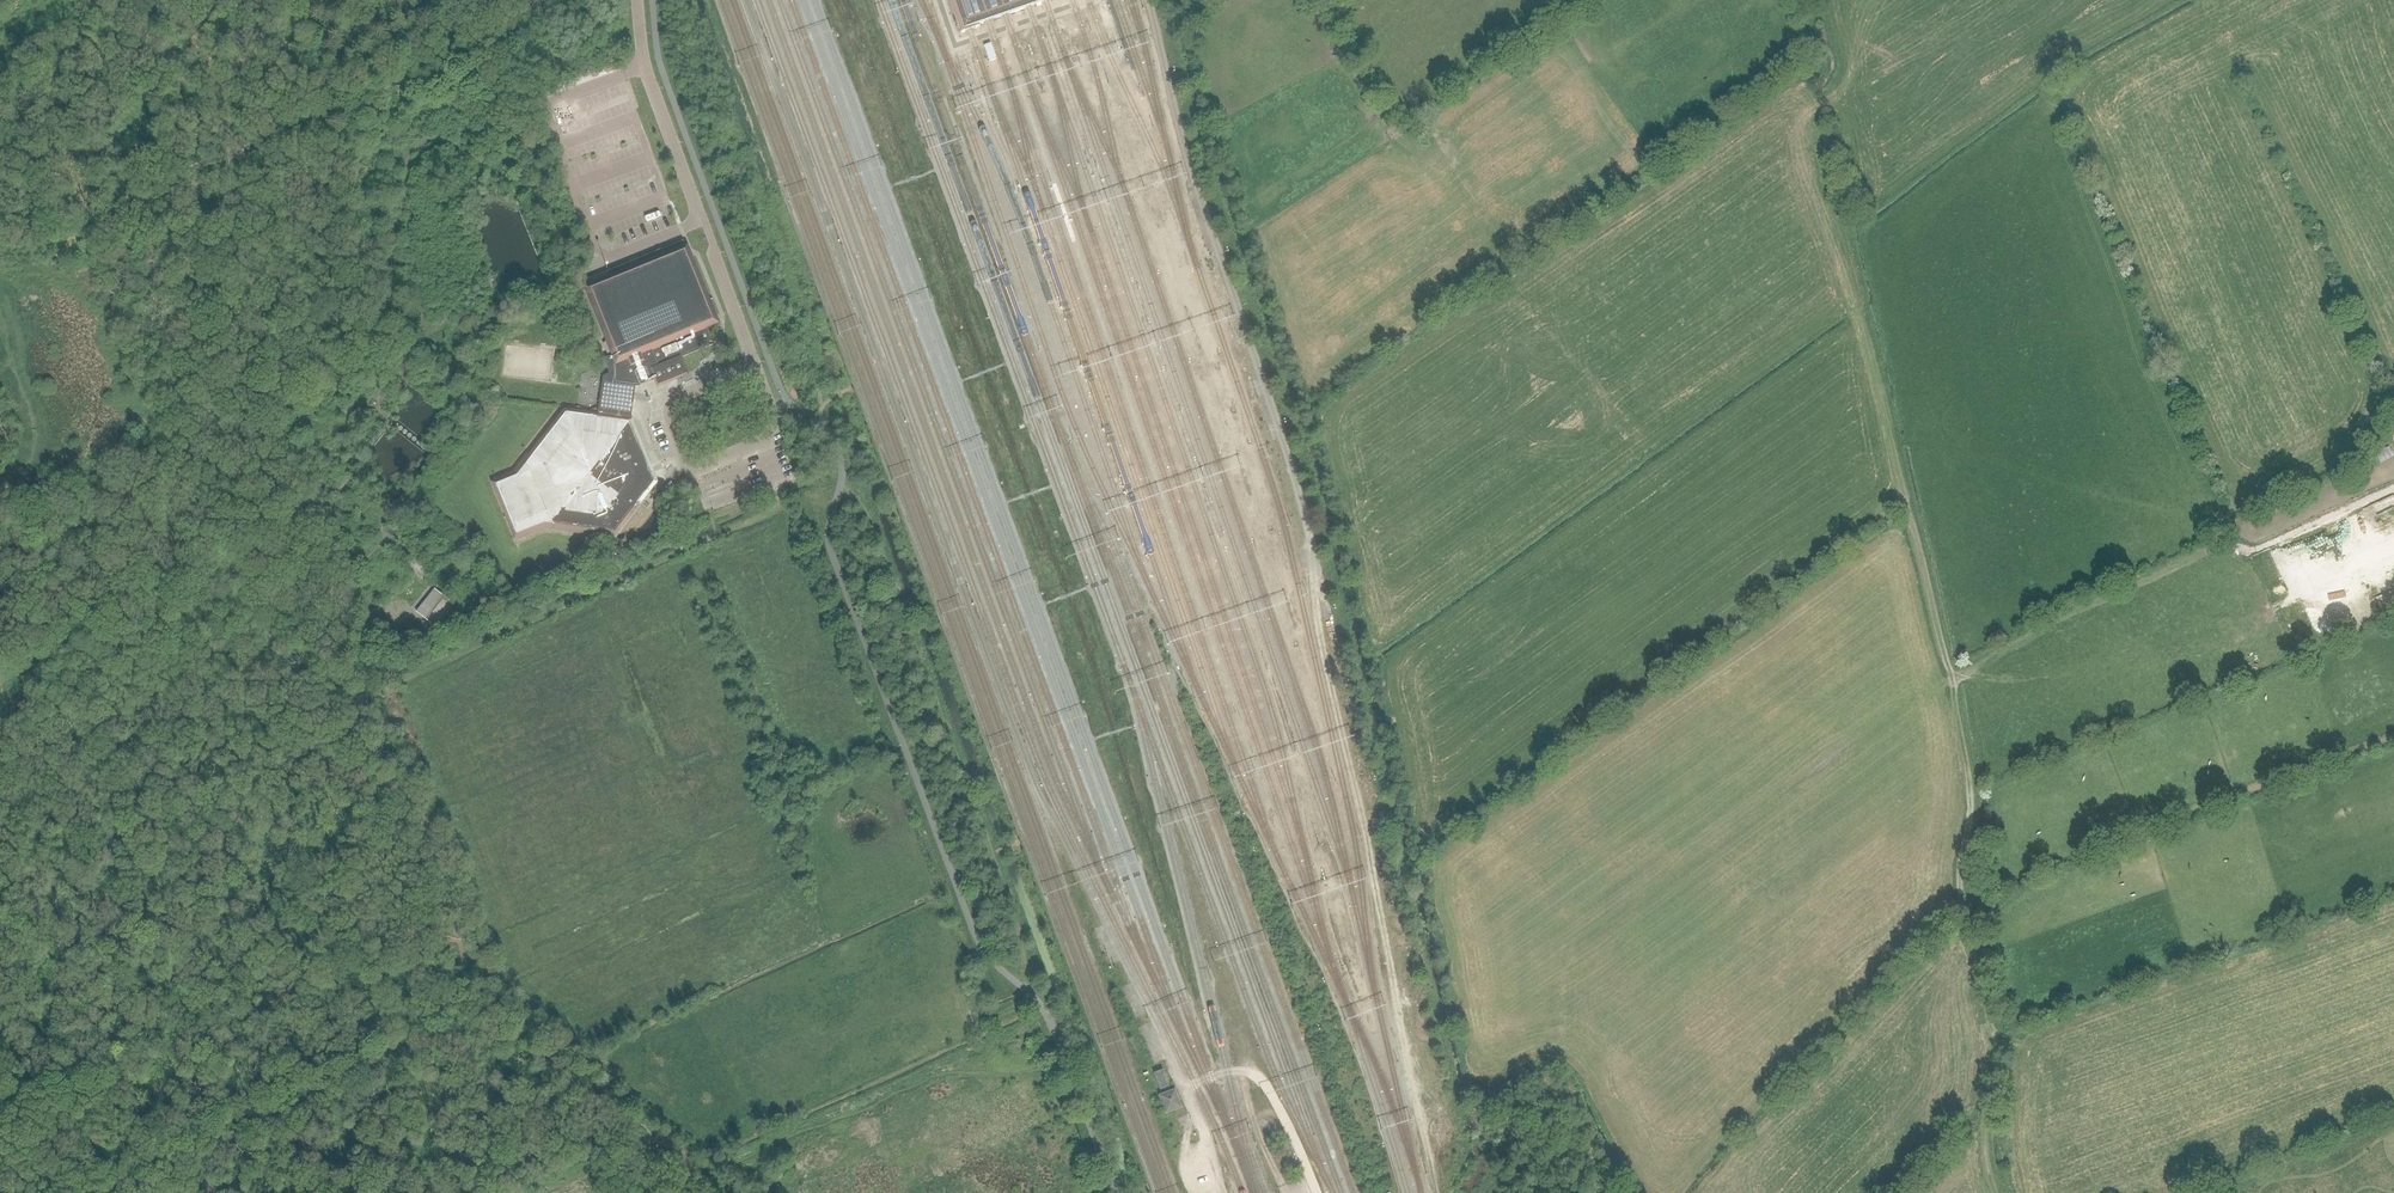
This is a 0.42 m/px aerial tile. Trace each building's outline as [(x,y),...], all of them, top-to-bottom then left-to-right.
[(978,24),(1047,0),(949,0),(960,32),(979,26),(978,24)] [(518,470),(492,482),(516,540),(519,539),(520,540),(547,530),(618,536),(661,482),(651,457),(635,418),(633,417),(637,388),(655,380),(658,387),(691,374),(683,357),(715,344),(708,328),(722,323),(689,242),(585,285),(608,341),(604,343),(609,356),(603,358),(610,374),(605,376),(600,412),(566,408),(518,470)] [(2388,447),(2376,453),(2381,462),(2393,456),(2388,447)] [(618,539),(623,550),(630,547),(626,536),(618,539)] [(611,563),(625,557),(621,547),(607,553),(611,563)] [(436,628),(454,605),(434,589),(416,612),(436,628)] [(1168,1087),(1163,1070),(1154,1073),(1160,1090),(1168,1087)] [(1166,1110),(1177,1106),(1172,1092),(1161,1096),(1166,1110)]
